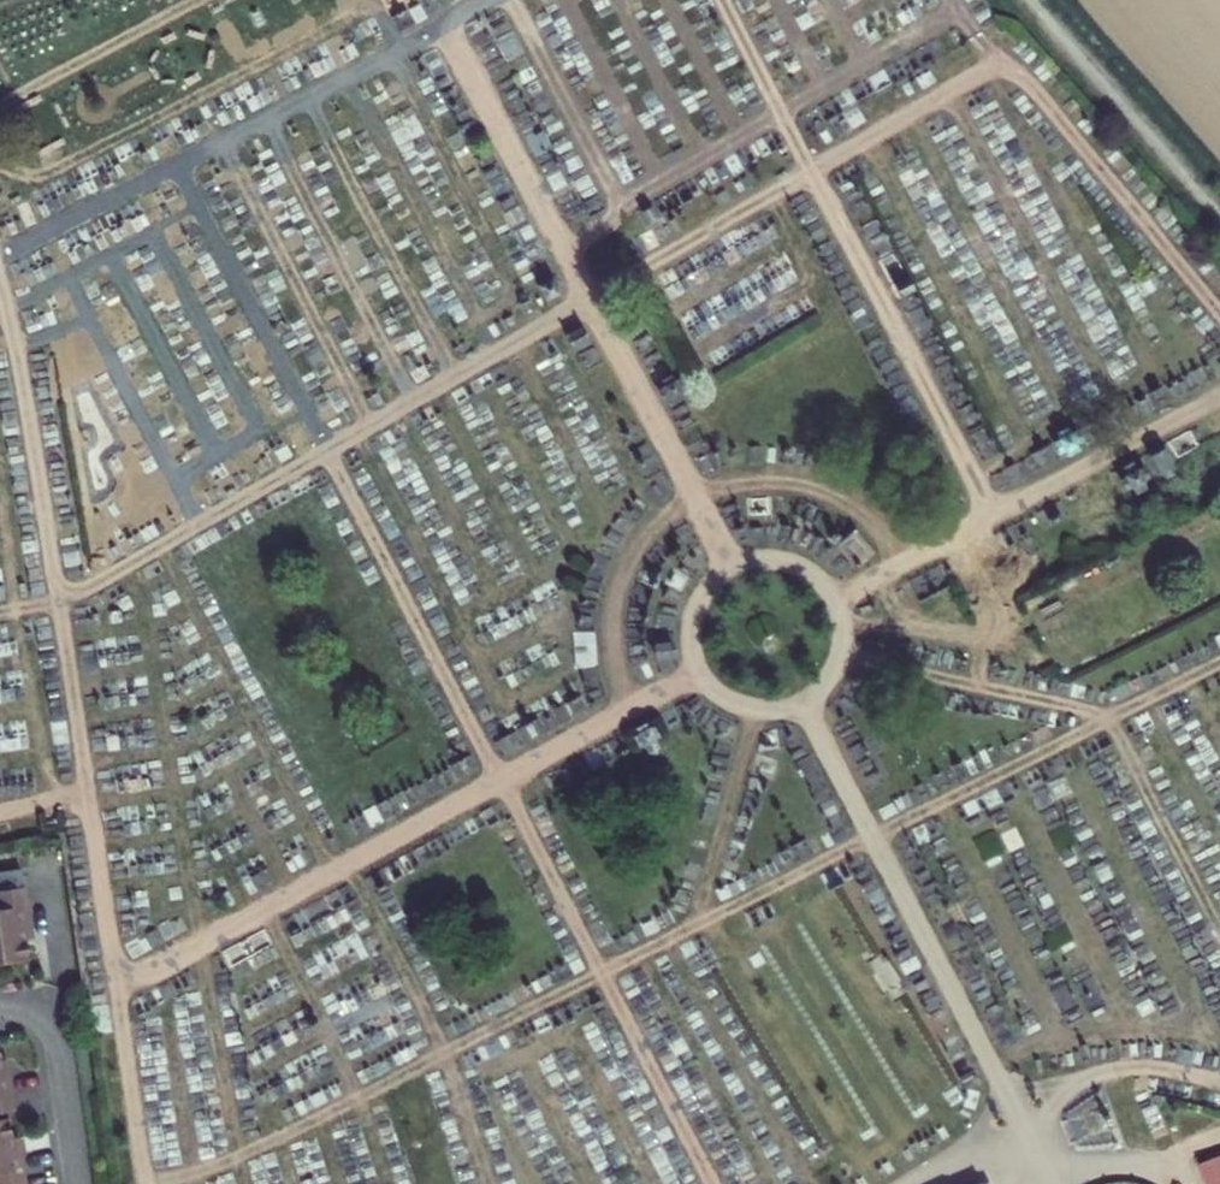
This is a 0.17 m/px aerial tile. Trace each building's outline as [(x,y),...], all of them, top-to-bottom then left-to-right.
[(21,888),(19,871),(0,873),(0,891),(21,888)] [(24,961),(21,940),(20,931),(27,930),(21,888),(0,891),(0,964),(24,961)] [(28,940),(27,930),(20,931),(21,940),(28,940)] [(9,1111),(2,1070),(0,1070),(0,1113),(9,1111)] [(1124,1158),(1131,1152),(1111,1091),(1102,1090),(1105,1097),(1072,1115),(1071,1121),(1073,1124),(1067,1126),(1076,1151),(1083,1150),(1082,1152),(1087,1156),(1122,1154),(1124,1158)] [(15,1147),(8,1147),(7,1138),(3,1118),(0,1119),(0,1183),(21,1183),(15,1147)] [(13,1137),(7,1138),(8,1147),(15,1147),(13,1137)] [(1201,1166),(1208,1183),(1219,1183),(1219,1159),(1201,1166)]
